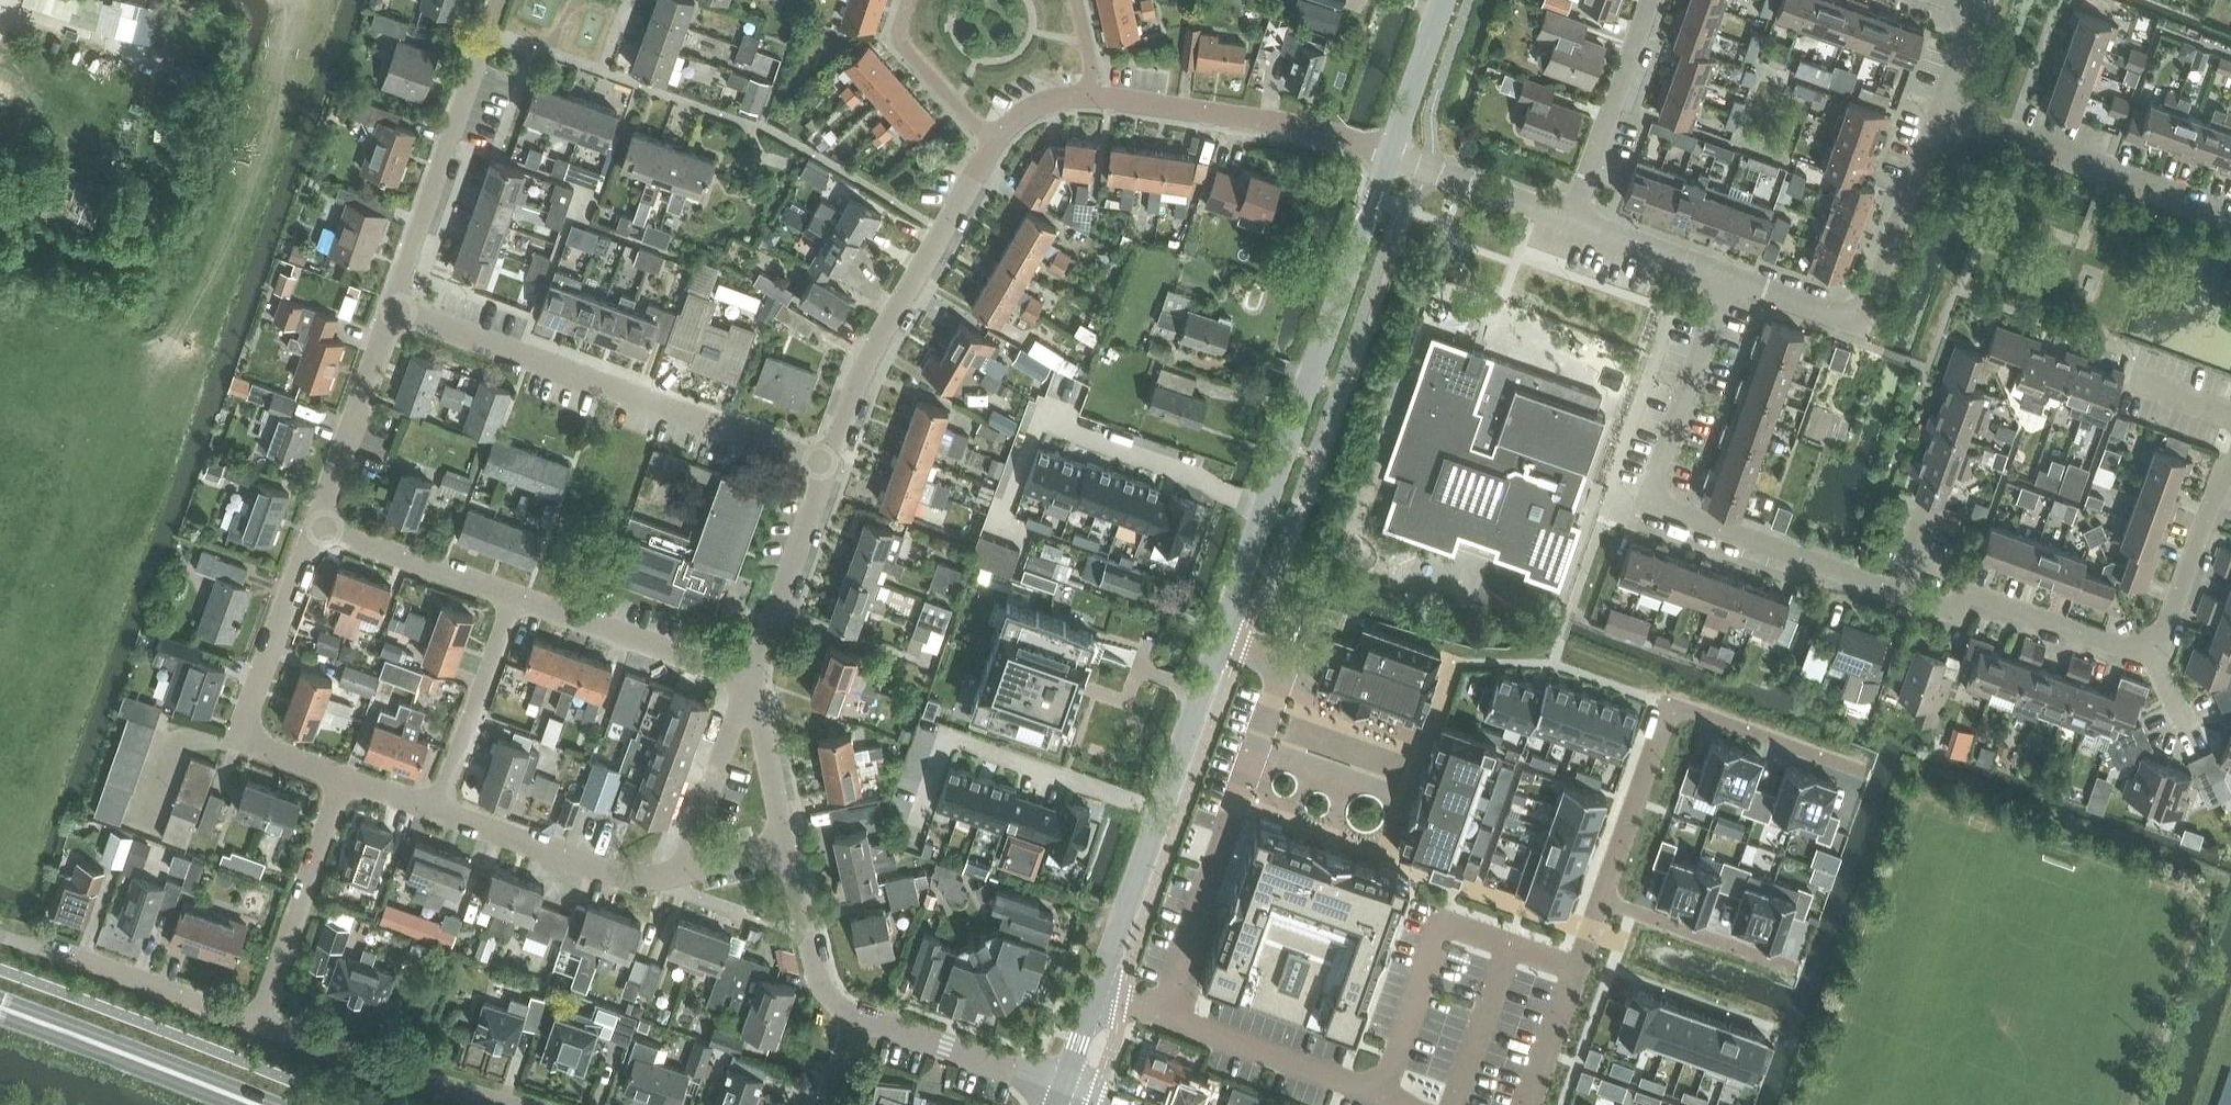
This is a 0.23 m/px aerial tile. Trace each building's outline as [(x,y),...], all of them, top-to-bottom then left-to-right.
[(158,11),(122,0),(24,0),(24,1),(150,38),(158,11)] [(456,17),(462,0),(422,0),(421,5),(456,17)] [(686,26),(695,0),(659,0),(653,15),(686,26)] [(875,30),(884,2),(879,0),(849,0),(843,19),(875,30)] [(1132,0),(1100,0),(1104,18),(1134,11),(1132,0)] [(1144,9),(1155,6),(1153,0),(1142,0),(1144,9)] [(1572,2),(1567,0),(1544,0),(1542,5),(1567,15),(1572,2)] [(1581,3),(1617,16),(1623,0),(1582,0),(1581,3)] [(1716,31),(1724,9),(1697,0),(1691,0),(1687,10),(1682,9),(1678,18),(1716,31)] [(1724,9),(1727,0),(1697,0),(1724,9)] [(1761,14),(1771,18),(1776,3),(1767,0),(1766,0),(1761,14)] [(1799,30),(1809,0),(1783,0),(1775,22),(1799,30)] [(1821,38),(1835,0),(1809,0),(1799,30),(1821,38)] [(1858,0),(1848,0),(1847,3),(1838,0),(1835,0),(1821,38),(1843,46),(1846,39),(1857,7),(1860,1),(1858,0)] [(1868,11),(1870,4),(1860,1),(1857,7),(1846,39),(1868,46),(1880,15),(1868,11)] [(1315,4),(1311,17),(1319,19),(1324,7),(1315,4)] [(1144,9),(1146,17),(1157,15),(1155,6),(1144,9)] [(1556,40),(1546,68),(1592,85),(1606,47),(1582,38),(1587,24),(1548,10),(1540,34),(1556,40)] [(1104,18),(1110,42),(1140,35),(1134,11),(1104,18)] [(2121,27),(2112,24),(2075,11),(2071,22),(2077,24),(2073,37),(2104,48),(2108,37),(2116,40),(2121,27)] [(372,25),(405,37),(410,24),(377,12),(372,25)] [(644,41),(677,53),(686,26),(653,15),(644,41)] [(1887,62),(1890,54),(1902,23),(1880,15),(1868,46),(1865,54),(1887,62)] [(1680,32),(1675,44),(1679,45),(1680,44),(1708,54),(1716,31),(1678,18),(1674,30),(1680,32)] [(1902,23),(1890,54),(1914,62),(1925,31),(1902,23)] [(1287,82),(1311,90),(1327,44),(1298,34),(1300,28),(1291,25),(1282,53),(1295,57),(1287,82)] [(1202,32),(1202,29),(1189,27),(1183,66),(1213,71),(1214,66),(1242,70),(1246,43),(1219,40),(1220,35),(1202,32)] [(1755,31),(1750,44),(1760,47),(1765,35),(1755,31)] [(746,33),(741,46),(757,52),(761,39),(746,33)] [(2073,37),(2068,50),(2062,48),(2058,58),(2102,74),(2106,63),(2099,61),(2104,48),(2073,37)] [(383,85),(423,99),(439,55),(399,41),(383,85)] [(672,66),(677,53),(644,41),(634,68),(679,84),(683,70),(672,66)] [(1677,68),(1709,80),(1718,58),(1708,54),(1680,44),(1679,45),(1676,55),(1681,57),(1677,68)] [(1750,44),(1745,58),(1755,62),(1760,47),(1750,44)] [(741,46),(737,58),(753,63),(757,52),(741,46)] [(847,67),(863,86),(886,65),(870,47),(847,67)] [(2133,48),(2130,57),(2145,63),(2149,54),(2133,48)] [(1770,64),(1784,69),(1788,59),(1773,54),(1770,64)] [(2230,76),(2230,60),(2221,56),(2216,70),(2230,76)] [(2130,57),(2126,67),(2142,73),(2145,63),(2130,57)] [(2102,74),(2058,58),(2054,69),(2060,72),(2056,84),(2087,95),(2091,83),(2098,85),(2102,74)] [(1796,73),(1807,77),(1812,63),(1801,59),(1796,73)] [(1829,84),(1833,75),(1834,70),(1812,63),(1807,77),(1829,85),(1829,84)] [(863,86),(879,103),(902,83),(886,65),(863,86)] [(1664,89),(1701,103),(1709,80),(1677,68),(1673,81),(1667,79),(1664,89)] [(1742,83),(1752,86),(1757,72),(1747,69),(1742,83)] [(728,84),(743,89),(744,87),(748,77),(732,71),(728,84)] [(1506,71),(1503,80),(1523,87),(1520,95),(1518,100),(1530,104),(1521,130),(1536,136),(1537,142),(1548,146),(1553,142),(1569,148),(1582,112),(1551,101),(1555,89),(1526,78),(1516,75),(1506,71)] [(1829,84),(1844,90),(1847,80),(1833,75),(1829,84)] [(748,109),(759,113),(769,84),(758,81),(748,77),(744,87),(755,91),(748,109)] [(1795,92),(1801,95),(1804,85),(1798,82),(1795,92)] [(879,103),(895,121),(918,100),(902,83),(879,103)] [(527,116),(554,126),(565,94),(538,84),(527,116)] [(2041,106),(2078,120),(2087,95),(2056,84),(2051,97),(2045,95),(2041,106)] [(841,92),(848,99),(856,92),(850,85),(841,92)] [(1801,95),(1808,97),(1811,87),(1804,85),(1801,95)] [(1808,97),(1814,99),(1818,89),(1811,87),(1808,97)] [(1860,95),(1874,100),(1877,91),(1863,87),(1860,95)] [(1665,102),(1660,114),(1693,126),(1701,103),(1664,89),(1660,100),(1665,102)] [(1874,100),(1888,106),(1892,97),(1877,91),(1874,100)] [(2164,142),(2181,95),(2169,91),(2164,105),(2152,101),(2147,113),(2136,109),(2125,137),(2149,145),(2151,138),(2164,142)] [(848,99),(854,106),(862,99),(856,92),(848,99)] [(362,169),(399,183),(416,133),(397,127),(402,114),(342,93),(336,111),(377,125),(362,169)] [(565,94),(554,126),(580,135),(592,103),(565,94)] [(2174,154),(2185,158),(2199,118),(2189,114),(2193,99),(2181,95),(2164,142),(2177,147),(2174,154)] [(2116,96),(2113,104),(2128,110),(2131,101),(2116,96)] [(918,100),(895,121),(911,139),(935,118),(918,100)] [(1736,100),(1731,114),(1741,117),(1746,104),(1736,100)] [(1836,122),(1886,139),(1888,134),(1878,131),(1882,120),(1889,122),(1891,116),(1849,101),(1845,112),(1840,111),(1836,122)] [(580,135),(607,145),(619,112),(592,103),(580,135)] [(2113,104),(2109,113),(2124,119),(2128,110),(2113,104)] [(2211,159),(2228,112),(2217,108),(2211,122),(2199,118),(2185,158),(2196,162),(2199,155),(2211,159)] [(2228,112),(2211,159),(2224,164),(2221,171),(2230,175),(2230,113),(2228,112)] [(1731,114),(1726,127),(1736,131),(1741,117),(1731,114)] [(873,128),(879,135),(888,127),(882,120),(873,128)] [(1833,146),(1875,161),(1877,155),(1870,153),(1874,141),(1884,145),(1886,139),(1836,122),(1832,133),(1837,134),(1833,146)] [(1659,133),(1674,138),(1677,130),(1662,125),(1659,133)] [(879,135),(886,142),(894,134),(888,127),(879,135)] [(1674,138),(1684,142),(1687,133),(1677,130),(1674,138)] [(623,165),(650,174),(661,142),(635,132),(623,165)] [(1063,173),(1065,173),(1091,177),(1096,144),(1068,140),(1067,149),(1063,173)] [(1704,149),(1718,154),(1721,145),(1707,140),(1704,149)] [(642,199),(655,204),(664,179),(676,184),(688,151),(661,142),(650,174),(642,199)] [(1718,154),(1733,159),(1736,150),(1721,145),(1718,154)] [(1017,191),(1046,207),(1065,173),(1063,173),(1067,149),(1050,146),(1040,164),(1034,160),(1017,191)] [(1820,168),(1843,176),(1875,188),(1875,187),(1877,181),(1862,176),(1866,164),(1873,167),(1875,161),(1833,146),(1829,157),(1824,156),(1820,168)] [(1121,207),(1140,210),(1142,191),(1139,190),(1140,183),(1136,183),(1141,150),(1113,147),(1109,179),(1125,181),(1123,193),(1121,207)] [(527,163),(538,168),(544,153),(532,148),(527,163)] [(1148,211),(1147,217),(1158,219),(1159,213),(1160,213),(1162,199),(1161,199),(1163,187),(1163,186),(1167,154),(1141,150),(1136,183),(1140,183),(1152,185),(1150,197),(1149,197),(1148,211)] [(668,208),(682,213),(690,188),(704,193),(715,161),(688,151),(676,184),(668,208)] [(1163,186),(1163,187),(1190,190),(1195,158),(1167,154),(1163,186)] [(1749,165),(1762,170),(1765,161),(1752,156),(1749,165)] [(553,173),(565,177),(571,162),(558,158),(553,173)] [(516,200),(525,204),(529,192),(520,189),(526,172),(493,161),(483,188),(516,199),(516,200)] [(1626,199),(1649,208),(1663,169),(1639,161),(1626,199)] [(1757,185),(1766,188),(1771,173),(1777,175),(1780,166),(1765,161),(1762,170),(1757,185)] [(571,162),(565,177),(577,181),(582,166),(571,162)] [(800,178),(823,191),(829,180),(807,166),(800,178)] [(1207,206),(1239,217),(1243,206),(1268,215),(1280,182),(1245,169),(1241,178),(1220,171),(1207,206)] [(1663,169),(1649,208),(1671,216),(1685,177),(1663,169)] [(1795,172),(1792,182),(1804,186),(1808,176),(1795,172)] [(1671,216),(1694,224),(1707,184),(1710,176),(1702,173),(1698,182),(1685,177),(1671,216)] [(1843,176),(1836,198),(1873,211),(1877,200),(1871,198),(1875,188),(1843,176)] [(1792,182),(1788,192),(1800,196),(1804,186),(1792,182)] [(550,211),(566,217),(575,190),(557,184),(552,199),(554,200),(550,211)] [(1707,184),(1694,224),(1715,231),(1729,192),(1707,184)] [(1737,239),(1751,200),(1754,192),(1732,184),(1729,192),(1715,231),(1737,239)] [(330,252),(368,266),(375,245),(377,246),(387,216),(376,212),(380,200),(341,186),(337,199),(347,203),(337,230),(326,226),(319,246),(330,250),(330,252)] [(1076,203),(1088,204),(1090,189),(1078,187),(1076,203)] [(474,214),(507,226),(516,200),(516,199),(483,188),(474,214)] [(823,200),(816,213),(815,213),(835,225),(860,240),(860,239),(866,229),(873,233),(883,216),(851,197),(843,211),(823,200)] [(1828,220),(1827,220),(1859,232),(1863,220),(1869,222),(1873,211),(1836,198),(1831,210),(1824,208),(1820,217),(1828,220)] [(1751,200),(1737,239),(1761,248),(1775,209),(1751,200)] [(1174,215),(1187,217),(1189,202),(1176,201),(1174,215)] [(1099,210),(1088,208),(1088,204),(1076,203),(1073,224),(1097,227),(1099,210)] [(546,224),(562,229),(566,217),(550,211),(546,224)] [(1015,236),(1044,252),(1066,265),(1072,255),(1062,250),(1062,249),(1050,242),(1057,229),(1029,212),(1015,236)] [(810,265),(830,277),(836,267),(842,270),(860,240),(835,225),(815,213),(804,231),(824,243),(817,255),(810,265)] [(465,241),(497,252),(507,226),(474,214),(465,241)] [(617,231),(629,235),(635,219),(622,215),(617,231)] [(1779,217),(1776,227),(1788,231),(1791,221),(1779,217)] [(1819,243),(1857,256),(1860,246),(1855,244),(1859,232),(1827,220),(1819,243)] [(643,240),(656,244),(661,229),(649,224),(643,240)] [(1776,227),(1772,236),(1784,241),(1788,231),(1776,227)] [(656,244),(668,248),(673,233),(661,229),(656,244)] [(583,246),(595,250),(600,234),(588,230),(583,246)] [(595,250),(607,254),(613,239),(600,234),(595,250)] [(1030,275),(1037,263),(1048,269),(1060,276),(1066,265),(1044,252),(1015,236),(1002,259),(1030,275)] [(1123,237),(1120,245),(1131,249),(1134,241),(1123,237)] [(455,268),(488,279),(497,252),(465,241),(455,268)] [(1811,265),(1843,277),(1847,264),(1853,266),(1857,256),(1819,243),(1811,265)] [(289,261),(304,266),(309,251),(294,246),(289,261)] [(635,264),(648,269),(653,253),(641,249),(635,264)] [(532,265),(547,270),(551,258),(536,253),(532,265)] [(648,269),(660,273),(665,258),(653,253),(648,269)] [(988,282),(1027,305),(1039,312),(1045,302),(1033,296),(1022,289),(1030,275),(1002,259),(988,282)] [(528,276),(543,282),(547,270),(532,265),(528,276)] [(801,299),(838,322),(852,299),(826,284),(830,277),(810,265),(806,273),(814,278),(801,299)] [(541,315),(568,324),(580,292),(584,281),(557,271),(541,315)] [(275,290),(290,294),(296,276),(281,272),(275,290)] [(755,284),(789,303),(796,292),(762,272),(755,284)] [(762,297),(720,281),(715,295),(757,310),(762,297)] [(1002,323),(1002,322),(1010,326),(1017,313),(1021,315),(1033,322),(1039,312),(1027,305),(988,282),(974,306),(1002,323)] [(1180,338),(1222,352),(1233,320),(1221,316),(1220,319),(1190,310),(1195,298),(1169,289),(1163,309),(1158,324),(1182,332),(1180,338)] [(594,334),(606,301),(580,292),(568,324),(594,334)] [(606,301),(594,334),(621,343),(632,311),(633,311),(637,299),(623,294),(618,306),(606,301)] [(781,301),(769,295),(757,318),(769,324),(781,301)] [(299,338),(292,336),(287,348),(303,353),(294,377),(328,389),(344,344),(331,339),(339,319),(282,299),(274,320),(297,328),(297,329),(302,330),(299,338)] [(621,343),(647,353),(654,336),(667,341),(668,338),(669,339),(678,313),(649,303),(645,315),(633,311),(632,311),(621,343)] [(777,315),(810,335),(818,323),(784,303),(777,315)] [(691,365),(726,377),(731,365),(741,369),(749,347),(709,333),(712,322),(694,315),(692,319),(678,313),(669,339),(697,349),(691,365)] [(1755,341),(1802,358),(1806,348),(1802,346),(1806,334),(1767,320),(1763,332),(1768,334),(1766,339),(1757,335),(1755,341)] [(1074,335),(1094,347),(1101,335),(1081,323),(1074,335)] [(971,361),(983,368),(998,346),(962,325),(949,347),(971,361)] [(1987,355),(1995,371),(1999,369),(2003,358),(2020,364),(2021,363),(2022,363),(2031,337),(1998,325),(1987,355)] [(1023,348),(1046,361),(1052,365),(1058,353),(1030,336),(1023,348)] [(1396,493),(1385,525),(1387,526),(1387,524),(1452,546),(1452,548),(1453,549),(1460,530),(1500,544),(1496,554),(1498,555),(1498,553),(1530,564),(1529,566),(1527,573),(1529,573),(1549,580),(1559,583),(1566,563),(1579,526),(1579,525),(1569,522),(1574,507),(1572,507),(1585,469),(1587,469),(1606,414),(1604,414),(1604,415),(1596,412),(1602,396),(1551,378),(1484,355),(1485,353),(1473,349),(1472,351),(1433,337),(1422,370),(1422,372),(1424,373),(1390,471),(1388,470),(1387,472),(1388,472),(1400,476),(1395,493),(1396,493)] [(2039,348),(2041,341),(2031,337),(2022,363),(2021,363),(2020,364),(2016,378),(2028,382),(2039,386),(2051,352),(2039,348)] [(1147,354),(1169,362),(1173,348),(1151,341),(1147,354)] [(1756,367),(1790,379),(1794,369),(1798,370),(1802,358),(1755,341),(1752,348),(1761,351),(1756,367)] [(1019,345),(1010,359),(1038,376),(1046,361),(1023,348),(1019,345)] [(1834,355),(1840,358),(1844,347),(1838,345),(1834,355)] [(1970,387),(1970,386),(1973,387),(1979,369),(1990,374),(1995,371),(1987,355),(1957,345),(1945,378),(1970,387)] [(923,371),(954,389),(971,361),(949,347),(942,359),(933,354),(923,371)] [(1840,358),(1848,360),(1851,350),(1844,347),(1840,358)] [(2039,386),(2052,391),(2063,394),(2077,354),(2067,351),(2065,357),(2051,352),(2039,386)] [(2070,414),(2081,418),(2086,403),(2098,369),(2086,365),(2089,358),(2077,354),(2063,394),(2075,399),(2070,414)] [(402,382),(434,392),(438,382),(444,367),(411,355),(402,382)] [(759,389),(794,402),(798,392),(808,396),(817,372),(771,355),(759,389)] [(1830,366),(1837,368),(1840,358),(1834,355),(1830,366)] [(1837,368),(1844,370),(1848,360),(1840,358),(1837,368)] [(1157,382),(1156,382),(1148,407),(1200,425),(1208,401),(1192,395),(1197,379),(1162,367),(1157,382)] [(1739,386),(1786,403),(1790,392),(1786,391),(1790,379),(1756,367),(1750,383),(1741,380),(1739,386)] [(2098,369),(2086,403),(2081,418),(2094,422),(2099,407),(2111,412),(2126,371),(2114,367),(2112,374),(2098,369)] [(1413,369),(1411,376),(1421,379),(1423,373),(1413,369)] [(987,371),(981,381),(995,390),(1002,378),(987,371)] [(229,390),(248,397),(254,382),(235,375),(229,390)] [(1976,416),(1980,404),(1985,391),(1973,387),(1970,386),(1970,387),(1945,378),(1941,389),(1948,391),(1943,404),(1976,416)] [(455,397),(454,398),(465,402),(471,404),(505,415),(513,392),(480,380),(474,396),(457,389),(455,397)] [(263,449),(302,464),(317,424),(291,415),(297,398),(254,382),(248,397),(270,405),(269,407),(277,410),(263,449)] [(402,382),(393,404),(426,417),(434,392),(402,382)] [(1010,387),(1002,382),(997,390),(1005,395),(1010,387)] [(2020,406),(2031,410),(2034,399),(2039,386),(2028,382),(2023,396),(2024,397),(2020,406)] [(447,385),(444,393),(455,397),(457,389),(447,385)] [(1740,412),(1774,424),(1778,413),(1782,415),(1786,403),(1739,386),(1737,393),(1745,396),(1740,412)] [(2031,410),(2042,414),(2045,405),(2047,405),(2052,391),(2039,386),(2034,399),(2031,410)] [(450,409),(454,398),(442,394),(438,404),(450,409)] [(465,402),(454,398),(450,409),(462,413),(465,402)] [(920,401),(910,427),(966,447),(970,437),(945,428),(950,412),(920,401)] [(471,404),(464,427),(496,438),(505,415),(471,404)] [(1932,414),(1928,424),(1968,439),(1972,427),(1987,433),(1991,421),(1976,416),(1943,404),(1939,417),(1932,414)] [(1976,416),(1991,421),(1993,412),(1995,413),(1996,409),(1980,404),(1976,416)] [(989,422),(1012,435),(1019,422),(996,409),(989,422)] [(1723,431),(1770,448),(1774,437),(1770,435),(1774,424),(1740,412),(1734,428),(1725,425),(1723,431)] [(1002,460),(994,457),(987,475),(1000,479),(1015,438),(983,421),(977,432),(1007,447),(1002,460)] [(1928,424),(1924,436),(1931,438),(1926,450),(1959,462),(1975,468),(1979,457),(1963,451),(1968,439),(1928,424)] [(2000,425),(1996,436),(2013,442),(2017,431),(2000,425)] [(910,427),(901,452),(932,463),(937,449),(962,458),(966,447),(910,427)] [(1724,457),(1758,469),(1762,458),(1766,460),(1770,448),(1723,431),(1721,438),(1729,441),(1724,457)] [(2181,457),(2187,441),(2165,434),(2160,450),(2147,446),(2142,458),(2150,461),(2146,471),(2178,483),(2182,471),(2189,473),(2193,462),(2181,457)] [(485,469),(510,478),(521,448),(496,438),(485,469)] [(1066,455),(1041,446),(1027,488),(1051,497),(1066,455)] [(2107,447),(2103,456),(2119,462),(2122,453),(2107,447)] [(521,448),(510,478),(534,487),(545,457),(521,448)] [(682,473),(686,461),(655,450),(651,462),(682,473)] [(1915,461),(1911,472),(1924,477),(1916,498),(1943,507),(1955,475),(1970,480),(1975,468),(1959,462),(1926,450),(1922,463),(1915,461)] [(1992,465),(2004,469),(2009,454),(1997,451),(1992,465)] [(892,478),(948,498),(952,487),(927,478),(932,463),(901,452),(892,478)] [(1089,463),(1066,455),(1051,497),(1075,505),(1090,462),(1089,462),(1089,463)] [(2103,456),(2100,465),(2116,471),(2119,462),(2103,456)] [(534,487),(559,496),(571,466),(545,457),(534,487)] [(1707,476),(1754,493),(1759,481),(1754,480),(1758,469),(1724,457),(1718,473),(1709,469),(1707,476)] [(210,460),(205,473),(220,478),(225,466),(210,460)] [(227,476),(252,485),(257,471),(232,462),(227,476)] [(1113,471),(1090,462),(1075,505),(1098,513),(1113,471)] [(624,534),(609,576),(611,576),(643,587),(643,588),(645,588),(677,599),(677,600),(678,600),(713,612),(713,611),(724,582),(723,581),(727,571),(736,575),(736,574),(743,555),(744,551),(766,489),(739,479),(718,472),(695,464),(691,476),(717,486),(698,539),(632,516),(631,515),(625,533),(624,533),(624,534)] [(1114,471),(1113,471),(1098,513),(1122,522),(1137,480),(1114,472),(1114,471)] [(2044,486),(2056,490),(2062,475),(2049,471),(2044,486)] [(2059,491),(2060,491),(2080,499),(2087,478),(2067,471),(2059,491)] [(2146,471),(2138,494),(2176,508),(2180,498),(2173,496),(2178,483),(2146,471)] [(389,514),(418,524),(433,483),(404,472),(389,514)] [(440,490),(467,500),(473,483),(446,474),(440,490)] [(1703,501),(1742,515),(1746,503),(1750,504),(1754,493),(1707,476),(1705,482),(1713,485),(1712,490),(1707,488),(1703,501)] [(883,503),(913,514),(919,499),(944,508),(948,498),(892,478),(883,503)] [(1161,488),(1137,480),(1122,522),(1147,530),(1148,527),(1158,497),(1161,488)] [(237,511),(229,534),(253,543),(255,538),(271,544),(278,526),(281,516),(289,494),(258,483),(246,514),(237,511)] [(497,485),(493,495),(502,499),(506,488),(497,485)] [(2017,502),(2026,505),(2032,489),(2023,486),(2017,502)] [(2026,505),(2035,508),(2041,492),(2032,489),(2026,505)] [(523,493),(519,504),(528,507),(532,497),(523,493)] [(1172,502),(1158,497),(1148,527),(1162,531),(1159,540),(1183,549),(1188,535),(1191,536),(1199,513),(1196,512),(1199,502),(1175,493),(1172,502)] [(2086,503),(2102,509),(2106,499),(2089,493),(2086,503)] [(2138,494),(2129,518),(2161,530),(2166,517),(2172,520),(2176,508),(2138,494)] [(493,495),(489,506),(498,509),(502,499),(493,495)] [(1974,518),(1984,521),(1990,506),(1980,502),(1974,518)] [(547,503),(544,513),(551,516),(555,505),(547,503)] [(2070,503),(2064,519),(2074,522),(2079,506),(2070,503)] [(519,504),(515,515),(524,518),(528,507),(519,504)] [(1776,516),(1783,518),(1787,508),(1780,506),(1776,516)] [(1783,518),(1790,520),(1794,510),(1787,508),(1783,518)] [(459,539),(484,548),(495,518),(470,509),(459,539)] [(544,513),(540,524),(548,526),(551,516),(544,513)] [(1044,519),(1031,514),(1028,523),(1041,527),(1044,519)] [(1773,526),(1780,528),(1783,518),(1776,516),(1773,526)] [(484,548),(509,557),(520,527),(495,518),(484,548)] [(1780,528),(1786,531),(1790,520),(1783,518),(1780,528)] [(2120,543),(2132,547),(2159,557),(2163,544),(2156,542),(2161,530),(2129,518),(2120,543)] [(1056,523),(1044,519),(1041,527),(1053,531),(1056,523)] [(858,547),(897,561),(906,534),(867,521),(858,547)] [(2102,523),(2093,527),(2100,543),(2109,538),(2102,523)] [(1979,562),(1990,566),(1992,559),(2005,564),(2017,532),(1993,524),(1979,562)] [(520,527),(509,557),(534,567),(545,536),(520,527)] [(2100,543),(2093,527),(2085,531),(2091,547),(2100,543)] [(1091,535),(1078,531),(1075,539),(1088,543),(1091,535)] [(2016,575),(2026,579),(2039,541),(2017,532),(2005,564),(2018,569),(2016,575)] [(981,535),(980,535),(975,549),(974,550),(977,551),(973,562),(985,567),(995,540),(981,535)] [(1103,540),(1091,535),(1088,543),(1100,548),(1103,540)] [(1008,545),(995,540),(985,567),(998,571),(1008,545)] [(2026,579),(2037,583),(2039,576),(2053,581),(2064,549),(2039,541),(2026,579)] [(1617,582),(1629,586),(1641,590),(1654,551),(1631,542),(1617,582)] [(1667,555),(1670,546),(1659,542),(1655,551),(1654,551),(1641,590),(1664,598),(1665,597),(1663,597),(1677,559),(1667,555)] [(1021,550),(1008,545),(998,571),(1011,576),(1021,550)] [(849,571),(877,582),(882,567),(902,574),(906,564),(897,561),(858,547),(849,571)] [(2117,578),(2147,589),(2159,557),(2132,547),(2126,564),(2114,560),(2110,562),(2117,578)] [(2230,562),(2230,550),(2222,547),(2219,557),(2230,562)] [(2062,592),(2074,596),(2083,570),(2088,558),(2064,549),(2053,581),(2065,586),(2062,592)] [(199,627),(234,639),(253,588),(243,585),(249,569),(217,558),(218,555),(203,550),(196,569),(217,576),(199,627)] [(1042,573),(1051,576),(1056,562),(1030,553),(1025,567),(1042,573)] [(1083,575),(1135,594),(1143,571),(1090,553),(1083,575)] [(1137,559),(1125,555),(1122,563),(1134,567),(1137,559)] [(2219,557),(2215,568),(2230,574),(2230,562),(2219,557)] [(1663,597),(1665,597),(1687,605),(1689,598),(1688,598),(1699,567),(1677,559),(1663,597)] [(1688,598),(1689,598),(1710,606),(1721,575),(1709,570),(1712,562),(1703,559),(1700,567),(1699,567),(1688,598)] [(935,574),(963,584),(965,585),(970,573),(940,562),(935,574)] [(2074,596),(2106,608),(2117,578),(2110,562),(2105,564),(2101,576),(2083,570),(2074,596)] [(1042,573),(1025,567),(1021,579),(1038,585),(1042,573)] [(345,604),(336,630),(346,634),(366,578),(341,568),(329,599),(345,604)] [(883,598),(872,595),(877,582),(849,571),(840,596),(868,606),(879,610),(883,598)] [(1042,573),(1038,585),(1054,591),(1058,578),(1051,576),(1042,573)] [(945,593),(959,597),(963,584),(935,574),(930,587),(946,592),(945,593)] [(1704,623),(1727,631),(1730,621),(1732,614),(1733,614),(1744,583),(1721,575),(1710,606),(1704,623)] [(346,634),(356,638),(365,612),(381,617),(392,587),(366,578),(346,634)] [(1374,580),(1370,590),(1388,596),(1391,586),(1374,580)] [(1731,622),(1752,630),(1766,591),(1744,583),(1733,614),(1731,622)] [(2230,615),(2230,589),(2226,601),(2206,594),(2202,604),(2230,615)] [(1424,609),(1427,598),(1407,591),(1403,602),(1424,609)] [(1766,591),(1752,630),(1753,630),(1752,632),(1776,640),(1777,638),(1790,643),(1799,619),(1785,614),(1790,600),(1766,591)] [(831,622),(859,632),(868,606),(840,596),(831,622)] [(1011,605),(1008,604),(1007,606),(1007,607),(1008,607),(1002,623),(1002,622),(1001,623),(1001,625),(993,649),(992,649),(992,652),(989,661),(988,663),(980,688),(979,688),(978,690),(979,690),(973,706),(972,708),(974,709),(975,709),(991,715),(1001,718),(1000,720),(1003,720),(1027,728),(1027,729),(1030,730),(1030,728),(1056,737),(1058,738),(1059,737),(1059,736),(1059,735),(1064,720),(1067,721),(1067,720),(1068,718),(1067,718),(1074,697),(1075,697),(1075,695),(1076,694),(1075,694),(1080,679),(1081,679),(1081,678),(1082,676),(1081,676),(1089,655),(1090,654),(1090,653),(1087,652),(1093,636),(1094,634),(1091,633),(1066,625),(1067,623),(1064,622),(1040,614),(1037,613),(1037,614),(1011,605)] [(2230,642),(2230,615),(2202,604),(2198,615),(2219,623),(2214,635),(2230,642)] [(408,622),(465,642),(474,617),(443,606),(438,621),(411,612),(408,622)] [(1604,628),(1624,635),(1631,615),(1612,608),(1604,628)] [(917,624),(945,634),(945,632),(944,632),(948,621),(937,617),(922,612),(917,624)] [(1624,635),(1642,642),(1649,621),(1631,615),(1624,635)] [(424,658),(456,668),(465,642),(408,622),(404,632),(430,641),(424,658)] [(907,651),(920,655),(923,648),(938,653),(945,634),(917,624),(913,636),(912,636),(907,651)] [(1833,658),(1854,665),(1845,690),(1867,698),(1867,697),(1873,699),(1880,682),(1872,679),(1887,638),(1867,631),(1866,634),(1845,626),(1833,658)] [(339,650),(343,638),(322,630),(316,650),(338,657),(340,650),(339,650)] [(1355,648),(1335,641),(1318,688),(1339,695),(1336,703),(1364,712),(1366,704),(1420,723),(1436,676),(1433,675),(1439,657),(1389,639),(1361,630),(1355,648)] [(1672,643),(1687,648),(1692,636),(1677,631),(1674,638),(1672,643)] [(1653,646),(1669,652),(1672,643),(1674,638),(1658,633),(1653,646)] [(181,657),(166,700),(209,715),(225,669),(198,660),(202,647),(165,634),(159,650),(181,657)] [(2220,704),(2230,698),(2230,676),(2230,672),(2230,642),(2214,635),(2209,651),(2196,646),(2187,670),(2225,684),(2224,688),(2215,692),(2220,704)] [(1969,679),(1966,688),(1991,697),(1994,688),(1993,687),(2005,655),(1993,651),(1995,644),(1973,637),(1964,664),(1974,667),(1969,679)] [(1993,687),(1994,688),(2017,696),(2036,643),(2025,639),(2018,660),(2005,655),(1993,687)] [(525,670),(540,676),(551,680),(562,649),(536,640),(525,670)] [(2036,719),(2038,714),(2052,672),(2039,668),(2047,647),(2036,643),(2017,696),(2012,710),(2036,719)] [(1699,662),(1713,667),(1721,647),(1712,644),(1709,651),(1704,649),(1699,662)] [(856,674),(862,656),(831,645),(822,671),(853,682),(865,686),(878,691),(879,691),(882,681),(868,676),(867,678),(856,674)] [(1713,667),(1723,670),(1730,651),(1721,647),(1713,667)] [(562,649),(551,680),(566,685),(565,685),(561,697),(557,711),(568,715),(573,701),(577,690),(577,689),(576,689),(587,658),(562,649)] [(1914,720),(1937,728),(1954,678),(1941,674),(1946,660),(1917,650),(1900,698),(1919,705),(1914,720)] [(2065,677),(2052,672),(2038,714),(2061,722),(2083,660),(2072,656),(2065,677)] [(587,658),(576,689),(577,689),(592,694),(591,695),(582,720),(593,723),(613,667),(587,658)] [(640,727),(694,746),(710,702),(674,689),(679,674),(633,658),(611,717),(640,727)] [(2061,722),(2085,731),(2099,689),(2087,685),(2094,664),(2083,660),(2061,722)] [(378,686),(392,691),(402,666),(388,661),(378,686)] [(340,684),(373,696),(380,676),(347,664),(340,684)] [(328,697),(334,682),(303,671),(294,696),(324,707),(337,712),(351,717),(354,707),(328,697)] [(844,708),(853,682),(822,671),(813,697),(844,708)] [(1507,723),(1522,681),(1498,673),(1493,689),(1483,686),(1477,704),(1486,708),(1484,715),(1507,723)] [(687,678),(679,675),(677,683),(684,685),(686,680),(687,678)] [(2133,730),(2129,729),(2135,713),(2139,715),(2150,685),(2122,675),(2115,695),(2099,689),(2085,731),(2094,734),(2103,731),(2117,736),(2121,744),(2114,748),(2116,753),(2124,750),(2123,749),(2148,737),(2143,725),(2133,730)] [(1552,738),(1569,688),(1546,680),(1543,689),(1544,689),(1530,729),(1531,730),(1552,738)] [(1544,689),(1543,689),(1522,681),(1507,723),(1530,731),(1531,730),(1530,729),(1544,689)] [(875,702),(875,701),(884,704),(888,694),(879,691),(878,691),(865,686),(861,697),(875,702)] [(536,688),(531,701),(543,705),(547,692),(536,687),(536,688)] [(1574,745),(1592,696),(1569,688),(1552,738),(1574,745)] [(284,722),(315,733),(324,707),(294,696),(284,722)] [(1597,753),(1615,704),(1592,696),(1574,745),(1597,753)] [(940,701),(929,697),(923,714),(934,718),(940,701)] [(2220,704),(2226,716),(2230,714),(2230,698),(2220,704)] [(366,752),(392,762),(413,705),(403,701),(394,727),(377,722),(366,752)] [(1620,762),(1638,712),(1615,704),(1597,753),(1620,762)] [(392,762),(418,771),(429,741),(414,735),(423,708),(413,705),(392,762)] [(134,717),(130,716),(125,729),(152,738),(160,715),(138,707),(134,717)] [(334,722),(347,727),(351,717),(337,712),(334,722)] [(542,741),(556,746),(565,721),(551,716),(542,741)] [(1483,738),(1444,725),(1439,738),(1442,739),(1439,747),(1436,746),(1428,769),(1431,770),(1429,778),(1425,777),(1422,786),(1421,786),(1416,799),(1420,801),(1418,809),(1413,807),(1408,821),(1409,821),(1406,831),(1410,832),(1407,840),(1404,839),(1399,852),(1429,862),(1428,864),(1450,871),(1451,870),(1459,873),(1463,863),(1454,860),(1455,858),(1448,856),(1486,751),(1492,753),(1496,741),(1488,738),(1483,737),(1483,738)] [(1488,738),(1490,730),(1478,726),(1475,734),(1483,737),(1488,738)] [(622,770),(624,771),(678,790),(694,746),(640,727),(636,738),(655,744),(650,756),(642,753),(638,764),(623,759),(619,770),(622,771),(622,770)] [(912,731),(903,727),(899,737),(909,741),(912,731)] [(121,742),(148,751),(152,738),(125,729),(121,742)] [(1500,743),(1503,734),(1490,730),(1488,738),(1496,741),(1500,743)] [(858,761),(856,750),(853,734),(821,740),(826,767),(858,761)] [(2123,749),(2124,750),(2129,762),(2139,765),(2135,775),(2136,776),(2135,779),(2129,777),(2122,795),(2153,806),(2167,766),(2143,757),(2144,754),(2154,750),(2148,737),(2123,749)] [(1738,749),(1739,747),(1713,738),(1702,769),(1689,764),(1680,789),(1693,794),(1694,793),(1719,802),(1723,792),(1724,790),(1722,790),(1737,748),(1738,749)] [(2229,738),(2221,761),(2218,760),(2213,751),(2201,757),(2213,782),(2225,776),(2229,766),(2230,767),(2230,738),(2229,738)] [(525,768),(531,751),(500,740),(491,767),(558,791),(561,782),(539,774),(540,773),(525,768)] [(116,755),(143,764),(148,751),(121,742),(116,755)] [(885,756),(883,745),(869,747),(871,759),(885,756)] [(1504,755),(1517,759),(1521,751),(1508,746),(1504,755)] [(1752,787),(1762,757),(1738,749),(1737,748),(1722,790),(1724,790),(1746,798),(1742,810),(1755,815),(1764,791),(1752,787)] [(1980,752),(1976,764),(1990,768),(1994,756),(1980,752)] [(1542,766),(1545,758),(1533,753),(1530,761),(1542,766)] [(112,768),(139,777),(143,764),(116,755),(112,768)] [(885,756),(871,759),(873,769),(880,768),(887,767),(887,766),(885,756)] [(188,771),(212,779),(217,766),(193,757),(188,771)] [(2193,772),(2193,775),(2167,766),(2153,806),(2185,817),(2191,800),(2185,798),(2186,794),(2187,794),(2191,784),(2200,787),(2213,782),(2201,757),(2189,762),(2193,772)] [(1554,770),(1557,762),(1545,758),(1542,766),(1554,770)] [(620,781),(605,776),(609,765),(596,761),(582,800),(610,810),(620,781)] [(863,788),(860,772),(858,761),(826,767),(831,794),(863,788)] [(1514,767),(1502,763),(1499,771),(1511,776),(1514,767)] [(1813,775),(1813,774),(1787,765),(1776,795),(1764,791),(1755,815),(1768,820),(1772,809),(1796,817),(1811,774),(1813,775)] [(959,815),(974,774),(952,766),(945,785),(937,808),(959,815)] [(481,794),(511,805),(517,788),(554,801),(558,791),(491,767),(481,794)] [(1532,780),(1535,772),(1523,767),(1520,775),(1532,780)] [(133,791),(134,791),(139,777),(112,768),(107,782),(133,791)] [(1587,781),(1590,773),(1577,769),(1574,777),(1587,781)] [(622,770),(622,771),(619,780),(623,781),(624,781),(613,811),(629,817),(633,807),(667,820),(678,790),(624,771),(622,770)] [(183,784),(208,793),(212,779),(188,771),(183,784)] [(1511,776),(1499,771),(1496,780),(1508,784),(1511,776)] [(1599,786),(1602,778),(1590,773),(1587,781),(1599,786)] [(974,774),(959,815),(966,818),(980,823),(995,781),(974,774)] [(1826,813),(1836,783),(1813,775),(1811,774),(1796,817),(1821,826),(1817,837),(1830,842),(1839,817),(1826,813)] [(1496,780),(1493,788),(1506,792),(1508,784),(1496,780)] [(239,810),(264,820),(274,790),(249,781),(239,810)] [(1017,789),(995,781),(980,823),(1002,831),(1005,823),(1018,828),(1028,799),(1015,794),(1017,789)] [(103,794),(128,803),(133,791),(107,782),(103,794)] [(1598,820),(1606,797),(1564,782),(1556,806),(1598,820)] [(178,797),(203,806),(208,793),(183,784),(178,797)] [(264,820),(290,829),(300,800),(274,790),(264,820)] [(1524,803),(1527,795),(1514,791),(1512,799),(1524,803)] [(96,814),(121,822),(128,803),(103,794),(96,814)] [(199,831),(212,835),(226,798),(213,794),(199,831)] [(1491,794),(1488,802),(1500,807),(1503,798),(1491,794)] [(559,821),(573,826),(582,801),(568,796),(559,821)] [(173,810),(198,819),(203,806),(178,797),(173,810)] [(883,811),(880,799),(855,804),(857,816),(883,811)] [(1028,799),(1018,828),(1031,833),(1042,803),(1034,801),(1028,799)] [(1042,803),(1031,833),(1053,840),(1050,848),(1062,852),(1074,857),(1079,843),(1083,844),(1087,832),(1091,821),(1087,820),(1091,810),(1078,806),(1066,801),(1063,811),(1059,809),(1051,807),(1042,803)] [(1500,807),(1488,802),(1485,810),(1497,815),(1500,807)] [(1590,842),(1598,820),(1556,806),(1549,828),(1590,842)] [(168,824),(193,833),(198,819),(173,810),(168,824)] [(1485,810),(1482,819),(1494,823),(1497,815),(1485,810)] [(1516,826),(1519,817),(1507,813),(1504,821),(1516,826)] [(344,876),(375,887),(394,834),(363,823),(344,876)] [(163,837),(188,846),(193,833),(168,824),(163,837)] [(1262,826),(1258,825),(1257,829),(1251,845),(1248,853),(1247,857),(1239,881),(1237,884),(1235,892),(1233,896),(1231,903),(1230,906),(1216,943),(1215,947),(1212,955),(1211,959),(1209,963),(1208,968),(1206,972),(1205,976),(1206,976),(1205,980),(1204,983),(1203,987),(1211,990),(1216,991),(1225,995),(1230,996),(1240,1000),(1240,999),(1250,1002),(1255,1004),(1267,1008),(1271,1010),(1283,1014),(1288,1016),(1300,1020),(1304,1021),(1315,1025),(1314,1026),(1324,1029),(1328,1031),(1338,1034),(1342,1036),(1351,1039),(1352,1035),(1353,1033),(1355,1029),(1356,1029),(1357,1026),(1359,1021),(1360,1017),(1362,1012),(1364,1008),(1366,1001),(1368,997),(1366,996),(1368,991),(1370,987),(1372,980),(1374,976),(1376,969),(1377,965),(1379,959),(1381,960),(1382,957),(1383,954),(1384,951),(1387,943),(1387,941),(1389,937),(1390,935),(1388,934),(1390,930),(1392,925),(1394,919),(1395,915),(1397,910),(1398,911),(1400,907),(1402,899),(1405,890),(1408,882),(1410,878),(1406,877),(1381,868),(1377,867),(1355,859),(1350,857),(1318,846),(1313,844),(1291,836),(1287,835),(1262,826)] [(1480,825),(1477,833),(1489,838),(1492,829),(1480,825)] [(114,828),(104,858),(124,865),(134,835),(114,828)] [(1583,863),(1590,842),(1549,828),(1541,849),(1541,850),(1583,865),(1584,864),(1583,863)] [(836,837),(842,864),(889,853),(886,841),(872,844),(869,830),(836,837)] [(1477,833),(1474,841),(1486,846),(1489,838),(1477,833)] [(1003,863),(1033,874),(1042,847),(1012,836),(1003,863)] [(1667,867),(1656,898),(1680,906),(1679,907),(1681,908),(1697,863),(1672,855),(1676,844),(1662,839),(1655,863),(1667,867)] [(1474,841),(1471,850),(1484,854),(1486,846),(1474,841)] [(414,897),(426,901),(444,852),(417,842),(406,874),(421,879),(414,897)] [(933,846),(925,843),(921,852),(920,856),(929,858),(933,846)] [(1576,885),(1583,865),(1541,850),(1541,849),(1530,845),(1522,869),(1575,888),(1576,885)] [(1503,862),(1506,854),(1494,850),(1491,858),(1503,862)] [(220,864),(245,873),(251,857),(233,851),(231,856),(224,854),(220,864)] [(478,879),(467,875),(472,862),(444,852),(426,901),(437,906),(445,886),(460,892),(457,898),(469,902),(478,879)] [(842,864),(848,890),(881,883),(877,869),(899,865),(896,852),(889,853),(842,864)] [(245,873),(262,879),(267,864),(251,857),(245,873)] [(1480,862),(1468,858),(1465,866),(1478,870),(1480,862)] [(184,887),(195,891),(205,864),(194,860),(184,887)] [(1697,863),(1681,908),(1705,917),(1716,886),(1728,891),(1737,866),(1724,861),(1720,872),(1697,863)] [(938,886),(946,889),(944,895),(964,902),(968,890),(962,888),(964,880),(957,877),(959,870),(938,862),(933,875),(941,878),(938,886)] [(64,918),(83,925),(87,923),(105,871),(83,863),(79,873),(65,875),(51,914),(55,915),(56,918),(61,920),(64,918)] [(1478,870),(1465,866),(1462,874),(1475,878),(1478,870)] [(1741,895),(1730,924),(1754,932),(1754,933),(1755,934),(1774,880),(1773,879),(1773,880),(1750,872),(1750,870),(1737,866),(1728,891),(1741,895)] [(1575,889),(1575,888),(1522,869),(1514,892),(1566,911),(1574,888),(1575,889)] [(495,914),(490,930),(500,933),(520,879),(494,870),(489,884),(478,879),(469,902),(468,905),(466,912),(478,916),(483,903),(500,909),(498,916),(495,914)] [(1495,885),(1498,877),(1485,873),(1482,881),(1495,885)] [(918,888),(915,876),(915,875),(887,881),(890,895),(918,888)] [(120,921),(151,932),(160,905),(174,910),(183,884),(168,879),(166,887),(135,876),(120,921)] [(540,903),(545,889),(520,879),(500,933),(511,937),(516,922),(513,921),(515,915),(532,921),(527,934),(549,942),(552,933),(564,937),(572,915),(540,903)] [(1774,880),(1755,934),(1780,943),(1791,913),(1803,917),(1812,892),(1799,887),(1799,888),(1774,880)] [(890,895),(893,908),(921,902),(918,888),(890,895)] [(941,994),(940,996),(975,1008),(979,998),(995,1003),(996,998),(1017,988),(1021,990),(1026,975),(1036,978),(1048,943),(1046,942),(1055,915),(1039,910),(1040,903),(1006,892),(1000,909),(1004,911),(999,928),(969,942),(959,947),(942,942),(943,937),(925,932),(913,966),(920,968),(914,984),(941,994)] [(185,903),(171,943),(191,951),(193,947),(235,962),(248,925),(185,903)] [(585,962),(596,966),(616,914),(589,905),(588,909),(576,904),(572,915),(564,937),(561,944),(588,954),(585,962)] [(416,931),(421,916),(400,909),(394,923),(416,931)] [(861,953),(873,950),(876,960),(897,956),(888,912),(854,919),(861,953)] [(596,967),(609,972),(615,954),(629,959),(642,924),(616,914),(596,966),(596,967)] [(443,924),(421,916),(416,931),(438,939),(443,924)] [(681,963),(693,967),(707,928),(682,919),(670,951),(683,956),(681,963)] [(320,943),(344,951),(351,930),(327,921),(320,943)] [(708,1002),(722,1008),(727,994),(741,955),(747,939),(733,934),(732,937),(707,928),(693,967),(705,971),(707,965),(720,970),(708,1002)] [(373,965),(378,952),(365,948),(360,961),(342,955),(330,988),(384,1007),(396,973),(373,965)] [(733,996),(787,1015),(796,989),(765,978),(770,965),(741,955),(727,994),(733,996)] [(629,979),(642,983),(649,963),(637,958),(629,979)] [(639,992),(653,997),(664,968),(649,963),(642,983),(639,992)] [(1658,998),(1633,990),(1631,995),(1628,994),(1624,1005),(1627,1006),(1616,1038),(1642,1048),(1646,1038),(1644,1037),(1658,998)] [(475,1037),(515,1049),(523,1026),(536,1030),(546,999),(532,995),(526,1014),(486,1001),(475,1037)] [(743,1029),(778,1041),(787,1015),(733,996),(729,1008),(748,1015),(743,1029)] [(1644,1037),(1646,1038),(1666,1045),(1680,1006),(1658,998),(1644,1037)] [(543,1056),(585,1070),(597,1035),(629,1046),(640,1016),(607,1006),(603,1019),(576,1011),(573,1019),(558,1014),(543,1056)] [(1701,1014),(1680,1006),(1666,1045),(1687,1053),(1701,1014)] [(1722,1021),(1701,1014),(1687,1053),(1707,1060),(1708,1060),(1722,1021)] [(1743,1028),(1722,1021),(1708,1060),(1707,1060),(1703,1070),(1726,1078),(1730,1068),(1729,1067),(1743,1028)] [(710,1042),(740,1053),(745,1037),(715,1027),(710,1042)] [(1765,1037),(1743,1028),(1729,1067),(1730,1068),(1752,1076),(1765,1037)] [(668,1104),(678,1104),(690,1072),(653,1059),(658,1045),(635,1038),(625,1067),(632,1069),(625,1090),(668,1104)] [(688,1068),(704,1074),(714,1045),(698,1039),(688,1068)] [(1602,1050),(1589,1046),(1584,1062),(1596,1067),(1602,1050)] [(1168,1104),(1195,1104),(1199,1095),(1186,1090),(1194,1067),(1151,1051),(1141,1077),(1169,1088),(1164,1103),(1168,1104)] [(764,1078),(731,1067),(717,1104),(755,1104),(764,1078)] [(1594,1073),(1582,1069),(1576,1085),(1588,1090),(1594,1073)] [(2230,1072),(2219,1104),(2230,1104),(2230,1072)] [(1642,1074),(1638,1082),(1651,1087),(1654,1078),(1642,1074)] [(1654,1078),(1651,1087),(1663,1091),(1666,1083),(1654,1078)] [(910,1099),(911,1085),(913,1085),(913,1084),(878,1081),(873,1104),(926,1104),(910,1099)] [(1623,1098),(1628,1085),(1620,1083),(1615,1095),(1623,1098)] [(1648,1092),(1636,1088),(1633,1097),(1646,1101),(1648,1092)] [(1684,1089),(1681,1097),(1693,1101),(1696,1093),(1684,1089)] [(1648,1092),(1646,1101),(1657,1104),(1658,1104),(1661,1097),(1648,1092)] [(1693,1101),(1704,1104),(1706,1104),(1708,1097),(1696,1093),(1693,1101)]
